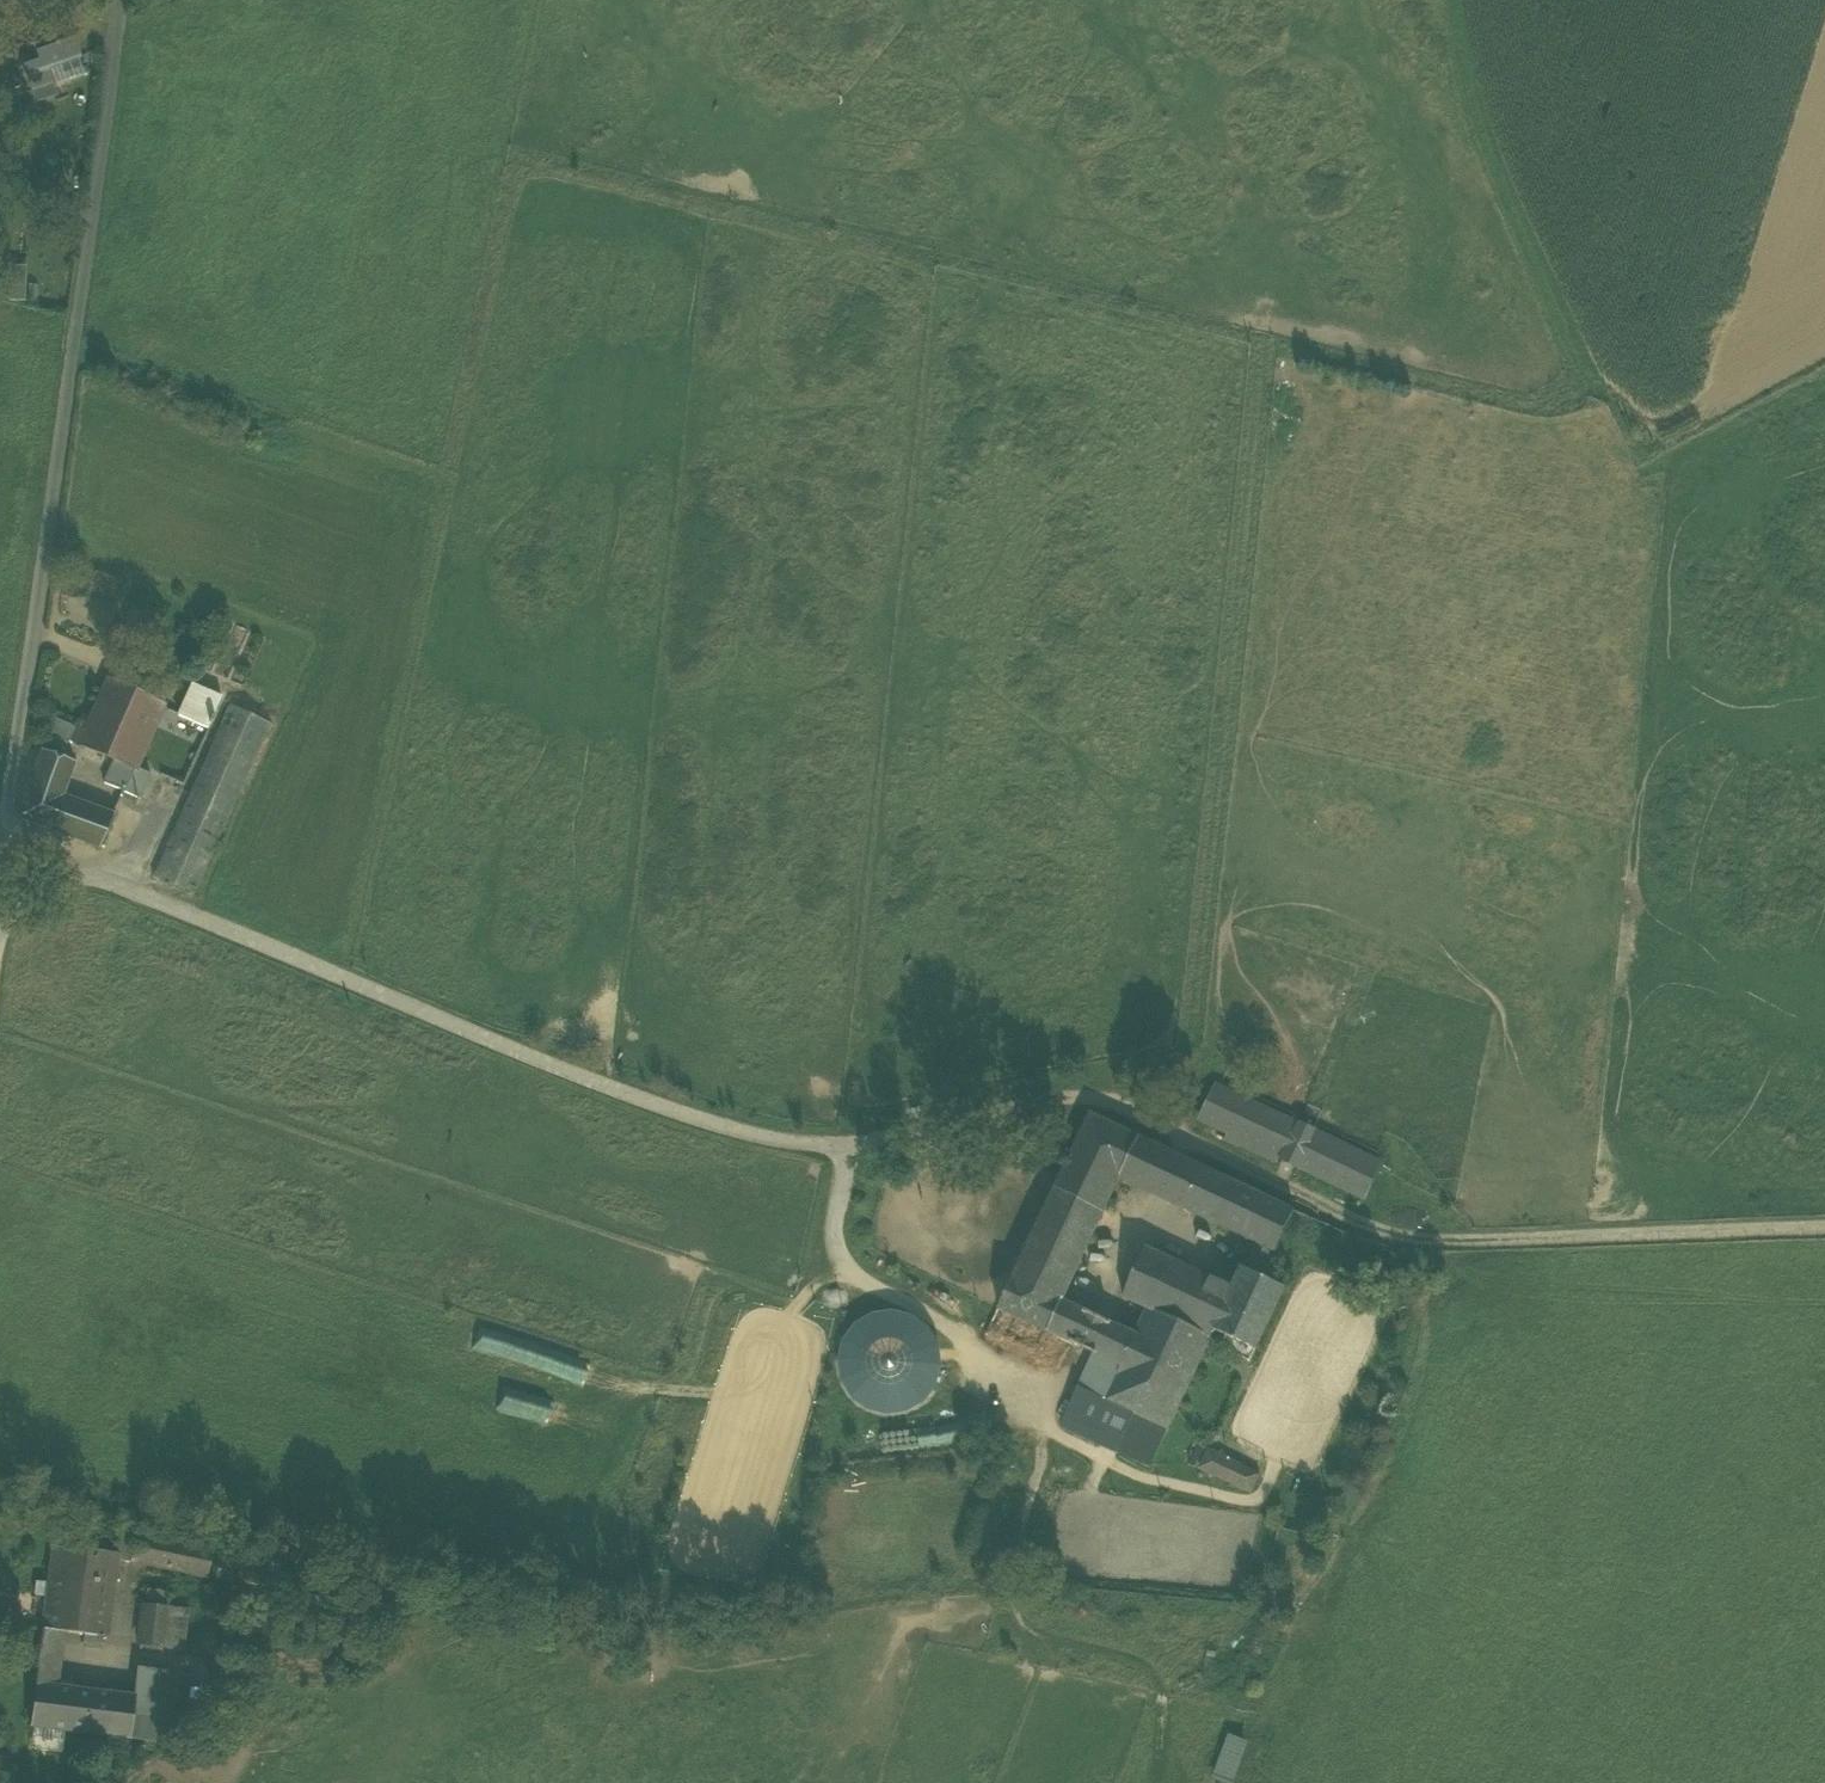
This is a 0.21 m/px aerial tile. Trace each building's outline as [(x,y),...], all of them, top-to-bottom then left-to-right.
[(30,37),(35,52),(42,71),(48,69),(78,58),(81,57),(69,23),(30,37)] [(27,76),(42,71),(35,52),(20,57),(27,76)] [(48,69),(53,84),(54,85),(84,74),(78,58),(48,69)] [(27,76),(32,91),(53,84),(48,69),(42,71),(27,76)] [(115,760),(135,769),(136,767),(164,705),(110,680),(86,732),(79,729),(73,741),(115,760)] [(193,684),(184,705),(213,717),(222,696),(193,684)] [(151,877),(195,896),(273,723),(228,704),(151,877)] [(215,718),(213,717),(184,705),(179,716),(208,728),(210,723),(213,724),(215,718)] [(43,750),(59,756),(66,739),(73,741),(79,729),(54,718),(43,750)] [(18,817),(100,848),(113,814),(63,796),(75,762),(59,756),(43,750),(18,817)] [(105,783),(140,799),(151,774),(136,767),(135,769),(115,760),(105,783)] [(150,810),(176,821),(188,792),(162,781),(150,810)] [(1242,1138),(1364,1196),(1380,1164),(1218,1086),(1202,1119),(1229,1132),(1242,1138)] [(1120,1178),(1147,1190),(1165,1149),(1090,1114),(999,1308),(1075,1344),(1090,1313),(1064,1300),(1120,1178)] [(1242,1138),(1229,1132),(1225,1140),(1238,1146),(1242,1138)] [(1147,1190),(1168,1200),(1187,1159),(1165,1149),(1147,1190)] [(1295,1211),(1187,1159),(1168,1200),(1255,1242),(1276,1252),(1295,1211)] [(1264,1278),(1276,1252),(1255,1242),(1243,1268),(1264,1278)] [(1136,1334),(1107,1321),(1093,1352),(1095,1353),(1080,1388),(1168,1429),(1212,1338),(1188,1326),(1211,1278),(1146,1248),(1124,1297),(1148,1308),(1136,1334)] [(1211,1278),(1188,1326),(1212,1338),(1215,1330),(1227,1336),(1256,1350),(1285,1288),(1264,1278),(1243,1268),(1234,1288),(1211,1278)] [(846,1342),(841,1360),(844,1378),(854,1396),(869,1406),(887,1412),(908,1408),(924,1399),(936,1382),(940,1366),(937,1346),(927,1329),(912,1318),(894,1313),(874,1317),(857,1326),(846,1342)] [(1107,1321),(1090,1313),(1075,1344),(1093,1352),(1107,1321)] [(1256,1350),(1227,1336),(1221,1348),(1251,1362),(1256,1350)] [(1150,1465),(1168,1429),(1080,1388),(1064,1425),(1150,1465)] [(952,1420),(892,1434),(896,1452),(956,1438),(952,1420)] [(1201,1467),(1251,1491),(1260,1474),(1209,1450),(1201,1467)] [(132,1560),(207,1575),(212,1552),(120,1533),(117,1554),(118,1554),(117,1560),(131,1563),(132,1560)] [(42,1628),(43,1629),(66,1633),(83,1635),(102,1637),(107,1638),(117,1560),(118,1554),(117,1554),(53,1546),(42,1628)] [(248,1559),(212,1552),(207,1575),(244,1582),(248,1559)] [(249,1554),(248,1559),(244,1582),(275,1588),(281,1560),(249,1554)] [(147,1590),(145,1604),(167,1607),(168,1593),(147,1590)] [(161,1648),(167,1607),(145,1604),(140,1646),(161,1648)] [(187,1610),(167,1607),(161,1648),(181,1651),(187,1610)] [(59,1686),(66,1633),(43,1629),(36,1684),(59,1686)] [(102,1637),(83,1635),(82,1643),(101,1645),(102,1637)] [(133,1696),(114,1693),(108,1736),(169,1744),(178,1673),(137,1668),(133,1696)] [(30,1726),(108,1736),(114,1693),(59,1686),(36,1684),(30,1726)] [(1234,1782),(1236,1782),(1253,1740),(1232,1731),(1215,1775),(1234,1782)]
